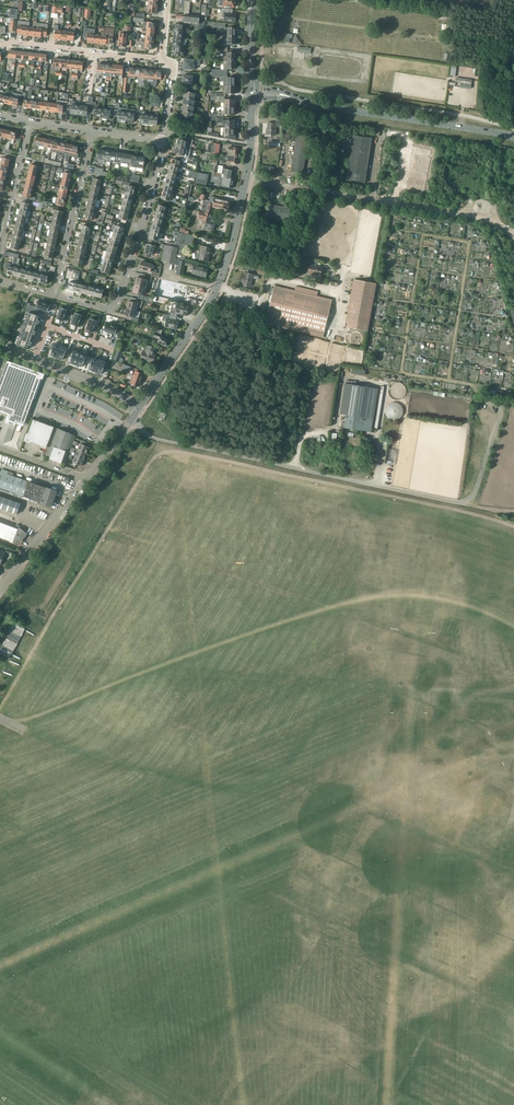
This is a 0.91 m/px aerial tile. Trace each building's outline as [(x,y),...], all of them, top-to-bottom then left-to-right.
[(188,1),(185,1),(184,6),(185,6),(184,14),(183,14),(183,15),(189,15),(190,2),(192,2),(192,0),(188,0),(188,1)] [(134,12),(135,4),(130,4),(130,7),(126,7),(126,12),(134,12)] [(146,12),(156,13),(156,10),(157,10),(157,7),(157,6),(151,6),(149,5),(147,5),(146,12)] [(10,14),(9,18),(17,18),(18,10),(18,9),(15,9),(15,14),(10,14)] [(235,22),(235,21),(236,21),(236,19),(235,18),(236,15),(229,14),(230,10),(222,9),(221,17),(222,18),(224,18),(224,21),(235,22)] [(198,25),(199,17),(189,15),(183,15),(183,19),(182,22),(198,25)] [(29,27),(30,22),(29,22),(18,21),(17,32),(20,32),(22,32),(22,35),(27,35),(28,35),(29,27)] [(36,23),(35,36),(41,37),(41,34),(42,35),(46,36),(47,36),(48,24),(36,23)] [(185,32),(185,25),(175,24),(174,31),(183,32),(185,32)] [(54,25),(54,30),(55,30),(54,38),(61,39),(62,30),(61,30),(58,28),(58,25),(56,25),(54,25)] [(101,35),(100,44),(106,44),(106,42),(108,42),(108,43),(112,43),(113,36),(114,32),(104,31),(105,28),(102,27),(101,28),(101,30),(101,35)] [(236,36),(236,28),(226,27),(226,32),(224,32),(224,36),(236,36)] [(93,43),(95,34),(95,29),(84,28),(83,36),(87,37),(88,37),(87,42),(93,43)] [(285,33),(284,41),(290,42),(291,38),(293,38),(293,34),(292,34),(285,33)] [(235,44),(236,36),(224,36),(224,40),(227,40),(227,44),(235,44)] [(153,42),(143,41),(139,41),(137,40),(136,45),(138,45),(139,45),(142,45),(142,48),(153,49),(153,48),(153,46),(153,45),(153,43),(153,42)] [(184,56),(185,52),(182,52),(183,45),(173,44),(172,51),(176,52),(176,55),(184,56)] [(9,51),(8,57),(13,58),(12,62),(13,62),(12,66),(13,66),(12,70),(15,70),(16,58),(17,51),(9,51)] [(23,63),(22,67),(25,68),(26,60),(30,60),(31,60),(32,53),(31,53),(24,52),(23,59),(23,63)] [(224,56),(224,61),(225,61),(227,61),(235,61),(235,53),(225,52),(225,56),(224,56)] [(32,53),(31,60),(32,60),(31,68),(34,68),(34,65),(35,61),(38,61),(39,61),(40,54),(39,54),(32,53)] [(39,61),(38,66),(41,66),(42,66),(42,61),(46,62),(46,55),(40,54),(39,61)] [(54,58),(54,59),(53,66),(53,67),(60,67),(61,59),(54,58)] [(61,59),(60,67),(68,68),(69,60),(61,59)] [(199,65),(200,60),(192,59),(192,61),(184,60),(183,69),(192,70),(193,64),(199,65)] [(76,61),(69,60),(68,68),(75,69),(76,61)] [(76,61),(75,69),(75,73),(75,77),(77,78),(78,73),(78,69),(83,70),(83,62),(76,61)] [(225,61),(224,61),(224,64),(224,70),(211,69),(211,73),(212,73),(216,73),(227,73),(227,69),(235,69),(235,61),(227,61),(225,61)] [(94,76),(93,82),(94,83),(96,83),(96,78),(99,78),(99,75),(100,75),(103,76),(104,64),(104,63),(101,63),(98,63),(97,76),(94,76)] [(109,77),(109,79),(112,80),(112,72),(116,73),(117,65),(113,64),(113,65),(110,65),(109,77)] [(136,69),(136,68),(135,68),(132,67),(132,68),(129,67),(129,68),(128,78),(124,78),(123,92),(125,92),(127,92),(128,83),(130,83),(130,80),(131,80),(131,79),(131,78),(135,78),(135,76),(136,69)] [(149,70),(142,69),(140,85),(140,86),(140,87),(144,87),(145,80),(147,81),(149,70)] [(150,70),(149,70),(147,81),(147,82),(150,83),(151,83),(151,85),(153,85),(154,85),(154,84),(156,71),(156,70),(152,70),(150,69),(150,70)] [(154,84),(154,85),(154,87),(155,87),(156,87),(156,86),(156,85),(156,84),(156,82),(157,79),(161,79),(161,77),(165,78),(166,78),(166,74),(166,72),(162,72),(162,71),(161,71),(159,70),(159,71),(156,70),(156,71),(154,84)] [(195,83),(196,77),(193,76),(183,75),(182,84),(192,85),(192,82),(195,83)] [(461,78),(460,87),(471,89),(472,80),(461,78)] [(24,100),(23,107),(29,108),(30,108),(32,96),(32,95),(32,90),(33,87),(30,86),(28,96),(28,100),(27,100),(24,99),(24,100)] [(184,91),(183,96),(184,97),(193,100),(195,96),(195,95),(195,94),(185,90),(184,91)] [(6,96),(4,103),(11,105),(13,94),(14,93),(14,92),(14,91),(12,91),(11,93),(11,97),(6,95),(6,96)] [(37,102),(36,109),(42,110),(43,110),(45,98),(44,98),(38,97),(38,98),(37,102)] [(182,103),(183,103),(184,104),(192,106),(193,107),(195,100),(193,100),(184,97),(182,103)] [(70,99),(69,107),(71,108),(72,108),(72,114),(79,115),(80,106),(80,105),(76,105),(76,102),(73,101),(73,99),(70,99)] [(57,104),(56,111),(58,112),(59,113),(61,113),(62,112),(63,112),(63,110),(63,109),(66,109),(67,109),(68,102),(57,100),(57,101),(57,104)] [(92,104),(91,112),(94,112),(94,115),(94,117),(102,118),(103,109),(103,108),(99,108),(99,105),(96,105),(96,102),(92,102),(92,104)] [(80,106),(79,115),(86,116),(87,116),(87,113),(87,111),(91,112),(92,104),(86,103),(86,104),(85,106),(84,106),(80,105),(80,106)] [(115,107),(114,115),(118,116),(117,120),(125,121),(127,111),(127,109),(120,108),(119,103),(116,103),(116,104),(115,107)] [(183,104),(181,110),(183,110),(192,113),(194,107),(193,107),(192,106),(184,104),(183,103),(183,104)] [(103,109),(102,118),(110,119),(110,116),(111,115),(114,115),(115,107),(109,106),(108,107),(108,109),(107,109),(103,108),(103,109)] [(235,107),(225,107),(225,111),(223,111),(218,111),(218,116),(223,116),(224,114),(235,115),(235,107)] [(127,111),(125,121),(133,122),(134,119),(134,118),(138,119),(139,111),(139,110),(133,110),(132,110),(131,112),(127,111)] [(139,111),(138,119),(141,119),(141,123),(149,124),(150,116),(150,115),(146,114),(145,111),(139,110),(139,111)] [(183,110),(181,117),(191,120),(193,114),(193,113),(192,113),(183,110)] [(150,116),(149,124),(156,125),(157,125),(158,113),(155,113),(154,115),(150,115),(150,116)] [(281,127),(281,120),(276,119),(276,123),(267,122),(267,129),(266,129),(266,135),(275,135),(276,126),(281,127)] [(8,139),(10,131),(3,130),(2,137),(8,139)] [(16,136),(17,133),(10,131),(8,139),(5,149),(4,154),(11,155),(12,151),(9,150),(11,139),(15,140),(16,136)] [(303,174),(308,135),(296,133),(291,172),(303,174)] [(364,183),(371,138),(353,136),(346,180),(364,183)] [(37,137),(34,147),(38,148),(38,146),(45,147),(46,139),(37,137)] [(177,146),(187,148),(191,149),(193,139),(188,138),(183,137),(183,139),(182,139),(182,140),(178,139),(178,140),(177,146)] [(45,147),(44,150),(47,150),(47,148),(51,149),(53,141),(46,139),(45,147)] [(53,141),(51,149),(57,150),(59,142),(53,141)] [(57,150),(56,155),(59,156),(60,153),(63,154),(66,144),(59,142),(57,150)] [(66,144),(63,154),(66,154),(65,157),(66,158),(65,161),(68,162),(70,156),(70,155),(72,145),(66,144)] [(70,155),(70,156),(78,158),(79,151),(78,150),(79,147),(78,146),(72,145),(70,155)] [(176,147),(175,153),(178,154),(178,157),(193,161),(194,157),(189,156),(191,149),(187,148),(177,146),(176,147)] [(239,156),(239,148),(229,147),(228,155),(239,156)] [(33,153),(31,159),(41,162),(43,156),(44,150),(42,149),(41,155),(33,153)] [(103,164),(105,151),(99,150),(98,154),(97,154),(97,158),(97,159),(98,159),(99,160),(98,163),(103,164)] [(110,163),(111,161),(112,152),(105,151),(103,164),(106,165),(107,162),(110,163)] [(121,163),(122,154),(112,152),(111,161),(121,163)] [(130,164),(131,155),(122,154),(121,163),(130,164)] [(137,168),(138,156),(131,155),(130,164),(130,166),(129,167),(137,168)] [(237,164),(239,156),(228,155),(227,163),(237,164)] [(145,158),(138,156),(137,168),(143,169),(144,162),(145,162),(146,158),(145,158)] [(182,169),(184,162),(172,159),(171,166),(182,169)] [(7,172),(8,166),(1,164),(0,164),(0,171),(7,172)] [(180,176),(182,169),(171,166),(169,172),(177,175),(180,176)] [(215,172),(215,176),(221,177),(223,177),(230,179),(231,179),(232,170),(223,168),(223,169),(222,174),(217,173),(216,172),(215,172)] [(35,179),(37,172),(29,170),(27,177),(35,179)] [(176,181),(177,175),(169,172),(167,179),(176,181)] [(198,173),(197,175),(195,185),(205,186),(205,187),(208,174),(198,173)] [(34,185),(35,179),(27,177),(26,183),(34,185)] [(234,179),(231,179),(230,179),(223,177),(223,178),(222,186),(232,188),(233,185),(233,183),(234,183),(234,182),(234,181),(234,180),(234,179)] [(69,187),(70,180),(62,178),(61,185),(69,187)] [(100,187),(102,180),(94,178),(92,185),(100,187)] [(174,188),(176,181),(167,179),(165,185),(174,188)] [(135,194),(136,192),(135,191),(136,188),(129,185),(129,183),(116,180),(116,183),(125,186),(124,187),(127,188),(126,192),(134,194),(135,194)] [(32,192),(34,185),(26,183),(24,190),(32,192)] [(67,193),(69,187),(61,185),(60,188),(55,187),(54,190),(59,191),(67,193)] [(99,193),(100,187),(92,185),(91,191),(99,193)] [(172,194),(174,188),(165,185),(163,192),(172,194)] [(35,201),(35,198),(31,197),(32,192),(24,190),(22,197),(30,199),(30,200),(35,201)] [(65,200),(67,193),(59,191),(58,198),(65,200)] [(97,200),(99,193),(91,191),(89,198),(97,200)] [(126,192),(122,191),(121,194),(125,195),(124,198),(133,200),(134,194),(126,192)] [(176,202),(177,199),(171,198),(172,194),(163,192),(161,199),(170,201),(176,202)] [(219,200),(214,198),(215,198),(211,197),(211,200),(214,201),(213,203),(229,206),(230,202),(225,201),(225,200),(219,198),(219,200)] [(65,200),(58,198),(56,198),(55,204),(64,206),(65,200)] [(96,207),(97,200),(89,198),(88,205),(96,207)] [(131,207),(133,200),(124,198),(122,204),(131,207)] [(30,211),(32,204),(21,202),(20,208),(28,210),(30,211)] [(229,206),(213,203),(213,205),(208,204),(206,212),(211,213),(213,207),(218,208),(217,209),(223,210),(223,209),(228,210),(229,206)] [(129,214),(131,207),(122,204),(120,212),(129,214)] [(97,214),(98,211),(95,210),(96,207),(88,205),(86,211),(94,213),(97,214)] [(159,205),(157,212),(165,214),(168,215),(170,210),(169,208),(167,207),(159,205)] [(289,221),(291,209),(269,205),(267,214),(267,213),(266,215),(267,215),(267,218),(289,221)] [(26,217),(28,210),(20,208),(18,215),(26,217)] [(62,218),(63,212),(55,210),(54,216),(62,218)] [(127,221),(129,214),(120,212),(114,210),(113,213),(119,215),(118,218),(127,221)] [(92,220),(94,213),(86,211),(84,219),(92,220)] [(157,212),(155,218),(163,220),(165,214),(157,212)] [(213,230),(215,221),(210,220),(212,214),(199,212),(198,219),(203,220),(202,224),(205,225),(204,228),(213,230)] [(25,223),(26,217),(18,215),(17,221),(25,223)] [(60,225),(62,218),(54,216),(52,223),(60,225)] [(155,218),(153,224),(161,227),(163,220),(155,218)] [(23,230),(25,223),(17,221),(15,228),(23,230)] [(52,223),(47,222),(47,225),(51,227),(51,229),(59,231),(60,225),(52,223)] [(123,228),(124,225),(118,223),(117,226),(112,224),(111,228),(113,229),(113,232),(122,235),(124,228),(123,228)] [(153,224),(151,231),(159,233),(163,234),(164,228),(161,227),(153,224)] [(97,232),(93,231),(90,231),(91,227),(83,226),(82,232),(89,234),(96,236),(99,236),(100,233),(97,232)] [(22,236),(23,230),(15,228),(13,234),(22,236)] [(57,238),(59,231),(51,229),(49,236),(57,238)] [(151,231),(149,238),(157,241),(159,233),(151,231)] [(88,241),(89,234),(82,232),(80,239),(88,241)] [(120,241),(122,235),(113,232),(111,238),(120,241)] [(178,236),(177,238),(177,239),(175,243),(175,244),(175,246),(175,247),(178,248),(176,257),(179,258),(179,259),(181,259),(184,260),(184,259),(185,254),(184,254),(185,249),(186,245),(191,247),(194,236),(188,235),(184,234),(179,233),(178,236)] [(20,243),(22,236),(13,234),(12,241),(20,243)] [(55,244),(57,238),(49,236),(47,243),(55,244)] [(120,241),(111,238),(109,238),(108,241),(110,242),(109,245),(118,247),(120,241)] [(86,247),(88,241),(80,239),(78,245),(86,247)] [(18,250),(20,243),(12,241),(10,248),(18,250)] [(54,251),(55,244),(47,243),(46,249),(54,251)] [(158,252),(159,247),(147,244),(145,253),(145,256),(149,257),(150,254),(153,255),(154,251),(158,252)] [(174,264),(176,257),(178,248),(175,247),(165,245),(161,244),(160,248),(164,249),(161,261),(174,264)] [(85,254),(86,247),(78,245),(77,252),(85,254)] [(115,254),(118,247),(109,245),(107,251),(115,254)] [(208,261),(211,248),(200,246),(200,249),(201,249),(200,253),(199,252),(198,253),(196,258),(208,261)] [(52,258),(54,251),(46,249),(44,256),(52,258)] [(13,275),(16,263),(19,254),(5,251),(4,254),(14,257),(13,264),(6,262),(5,268),(8,269),(7,273),(13,275)] [(115,254),(107,251),(107,252),(105,251),(104,254),(106,255),(105,257),(113,260),(115,254)] [(83,261),(85,254),(77,252),(75,259),(83,261)] [(111,267),(113,260),(105,257),(103,264),(111,267)] [(308,273),(308,272),(315,274),(315,275),(315,274),(320,276),(322,267),(316,266),(317,261),(306,258),(305,263),(310,264),(308,273)] [(85,264),(86,261),(83,261),(75,259),(74,266),(82,267),(83,263),(85,264)] [(183,275),(186,262),(179,260),(177,270),(176,274),(178,274),(183,275)] [(153,272),(154,269),(151,268),(152,264),(142,261),(141,263),(140,263),(140,264),(139,264),(139,265),(139,266),(140,267),(139,268),(150,272),(150,271),(152,272),(151,276),(158,278),(159,274),(153,272)] [(20,277),(22,268),(19,267),(20,265),(19,264),(16,263),(13,275),(20,277)] [(103,264),(99,263),(98,266),(102,268),(100,271),(109,274),(111,267),(103,264)] [(206,277),(208,269),(208,268),(195,265),(194,267),(192,266),(191,269),(193,270),(194,270),(193,273),(199,275),(206,277)] [(29,270),(29,267),(26,266),(25,269),(22,268),(20,277),(26,279),(29,270)] [(46,284),(49,273),(46,272),(46,269),(43,268),(43,270),(39,282),(46,284)] [(39,282),(43,270),(39,269),(38,273),(35,272),(33,280),(39,282)] [(33,280),(35,272),(29,270),(26,279),(33,280)] [(77,283),(80,271),(74,270),(73,273),(75,274),(73,282),(70,281),(68,290),(75,291),(77,283)] [(257,279),(258,276),(253,275),(245,273),(243,278),(241,284),(250,286),(252,278),(257,279)] [(134,281),(134,282),(135,282),(135,283),(135,285),(145,287),(147,280),(151,281),(152,277),(151,277),(145,276),(144,279),(137,278),(136,279),(135,280),(135,281),(134,281)] [(345,327),(367,331),(376,283),(353,279),(345,327)] [(156,292),(155,293),(158,294),(159,293),(161,293),(161,295),(164,295),(164,294),(167,295),(166,296),(169,297),(170,295),(175,297),(175,298),(193,303),(194,302),(192,302),(192,301),(193,299),(191,299),(193,293),(194,293),(195,290),(159,281),(156,292)] [(81,293),(84,285),(77,283),(75,291),(81,293)] [(88,295),(90,286),(84,285),(81,293),(88,295)] [(133,289),(133,290),(133,291),(133,292),(140,294),(141,294),(140,299),(148,301),(152,302),(153,302),(153,298),(149,297),(143,296),(143,295),(144,295),(145,287),(135,285),(134,287),(133,287),(133,288),(133,289)] [(94,296),(97,288),(90,286),(88,295),(94,296)] [(269,307),(265,323),(323,337),(332,300),(274,286),(274,288),(271,288),(266,306),(269,307)] [(101,298),(103,290),(97,288),(94,296),(101,298)] [(129,301),(128,308),(133,309),(136,310),(137,310),(138,307),(141,308),(142,304),(143,301),(137,299),(136,303),(129,301)] [(38,301),(36,307),(47,312),(50,305),(38,301)] [(186,315),(188,307),(177,305),(176,310),(171,308),(170,315),(176,317),(177,313),(186,315)] [(60,307),(56,319),(63,321),(63,320),(66,321),(68,316),(65,315),(67,310),(60,307)] [(126,315),(132,316),(132,317),(131,320),(137,321),(138,321),(139,318),(135,317),(137,310),(136,310),(133,309),(128,308),(126,315)] [(28,312),(26,318),(39,323),(40,321),(38,321),(40,316),(28,312)] [(75,312),(71,324),(74,325),(78,327),(78,326),(81,327),(83,322),(80,321),(81,317),(82,315),(75,312)] [(176,330),(178,321),(169,319),(170,315),(163,314),(162,321),(166,322),(165,327),(176,330)] [(26,318),(24,323),(36,327),(37,323),(39,324),(39,323),(26,318)] [(90,319),(86,329),(93,332),(93,331),(96,332),(98,327),(95,326),(97,321),(91,318),(90,318),(90,319)] [(106,323),(104,330),(106,331),(106,332),(111,334),(111,333),(115,334),(118,327),(117,327),(118,324),(114,322),(113,325),(111,325),(106,323)] [(24,323),(22,328),(36,333),(36,332),(34,332),(36,327),(24,323)] [(22,328),(20,334),(32,338),(33,334),(35,334),(36,333),(22,328)] [(166,347),(168,340),(164,338),(164,337),(161,335),(163,330),(156,328),(154,333),(155,333),(154,337),(159,339),(157,344),(166,347)] [(20,334),(18,339),(32,344),(32,343),(30,342),(32,338),(20,334)] [(18,339),(16,345),(28,349),(30,344),(31,345),(32,344),(18,339)] [(51,343),(49,348),(52,349),(50,355),(56,357),(60,346),(54,343),(54,344),(51,343)] [(60,346),(56,357),(61,359),(62,359),(65,353),(67,354),(69,350),(66,349),(66,348),(65,347),(60,346)] [(154,354),(155,348),(147,346),(145,353),(143,352),(140,359),(153,363),(155,356),(152,355),(153,354),(154,354)] [(116,349),(113,359),(119,361),(122,351),(116,349)] [(70,351),(69,355),(72,356),(69,362),(75,364),(80,353),(73,351),(73,352),(70,351)] [(80,353),(75,364),(82,367),(84,360),(87,361),(88,357),(86,356),(86,355),(80,353)] [(90,358),(88,362),(91,363),(89,369),(95,371),(99,360),(93,358),(93,359),(90,358)] [(0,378),(0,412),(7,414),(4,423),(15,427),(17,421),(25,424),(28,414),(33,399),(41,379),(43,380),(43,378),(45,374),(23,365),(21,365),(7,360),(3,370),(0,378)] [(99,360),(95,371),(101,374),(103,368),(106,369),(108,364),(105,363),(105,362),(99,360)] [(130,372),(132,367),(120,363),(119,366),(122,367),(122,369),(130,372)] [(129,374),(128,375),(141,380),(142,380),(142,379),(144,374),(135,371),(135,372),(134,375),(129,373),(129,374)] [(128,376),(127,378),(132,379),(132,380),(130,383),(131,383),(139,386),(139,387),(142,380),(141,380),(128,375),(128,376)] [(345,383),(340,414),(346,415),(351,384),(345,383)] [(378,388),(351,384),(346,415),(345,423),(341,422),(341,426),(344,427),(371,431),(378,388)] [(382,386),(375,429),(377,429),(384,386),(382,386)] [(46,449),(54,427),(33,419),(28,434),(27,433),(24,441),(31,443),(31,442),(42,446),(41,447),(46,449)] [(67,457),(74,437),(75,436),(75,435),(57,428),(54,427),(50,439),(52,440),(46,458),(63,464),(64,464),(65,464),(67,457)] [(86,453),(89,447),(81,444),(78,450),(86,453)] [(84,459),(86,453),(78,450),(76,456),(84,459)] [(81,466),(84,459),(76,456),(73,462),(81,466)] [(9,491),(13,493),(24,496),(51,506),(52,501),(54,500),(55,497),(54,496),(56,492),(56,491),(43,487),(43,486),(39,484),(38,485),(7,474),(8,471),(2,469),(1,472),(0,471),(0,488),(9,491)] [(0,496),(0,509),(17,515),(21,504),(0,496)] [(27,534),(19,528),(20,527),(17,524),(14,527),(0,522),(0,537),(13,542),(18,545),(27,534)] [(7,558),(11,552),(6,550),(5,552),(0,550),(0,566),(4,556),(7,558)] [(11,561),(16,555),(11,552),(7,558),(11,561)]
